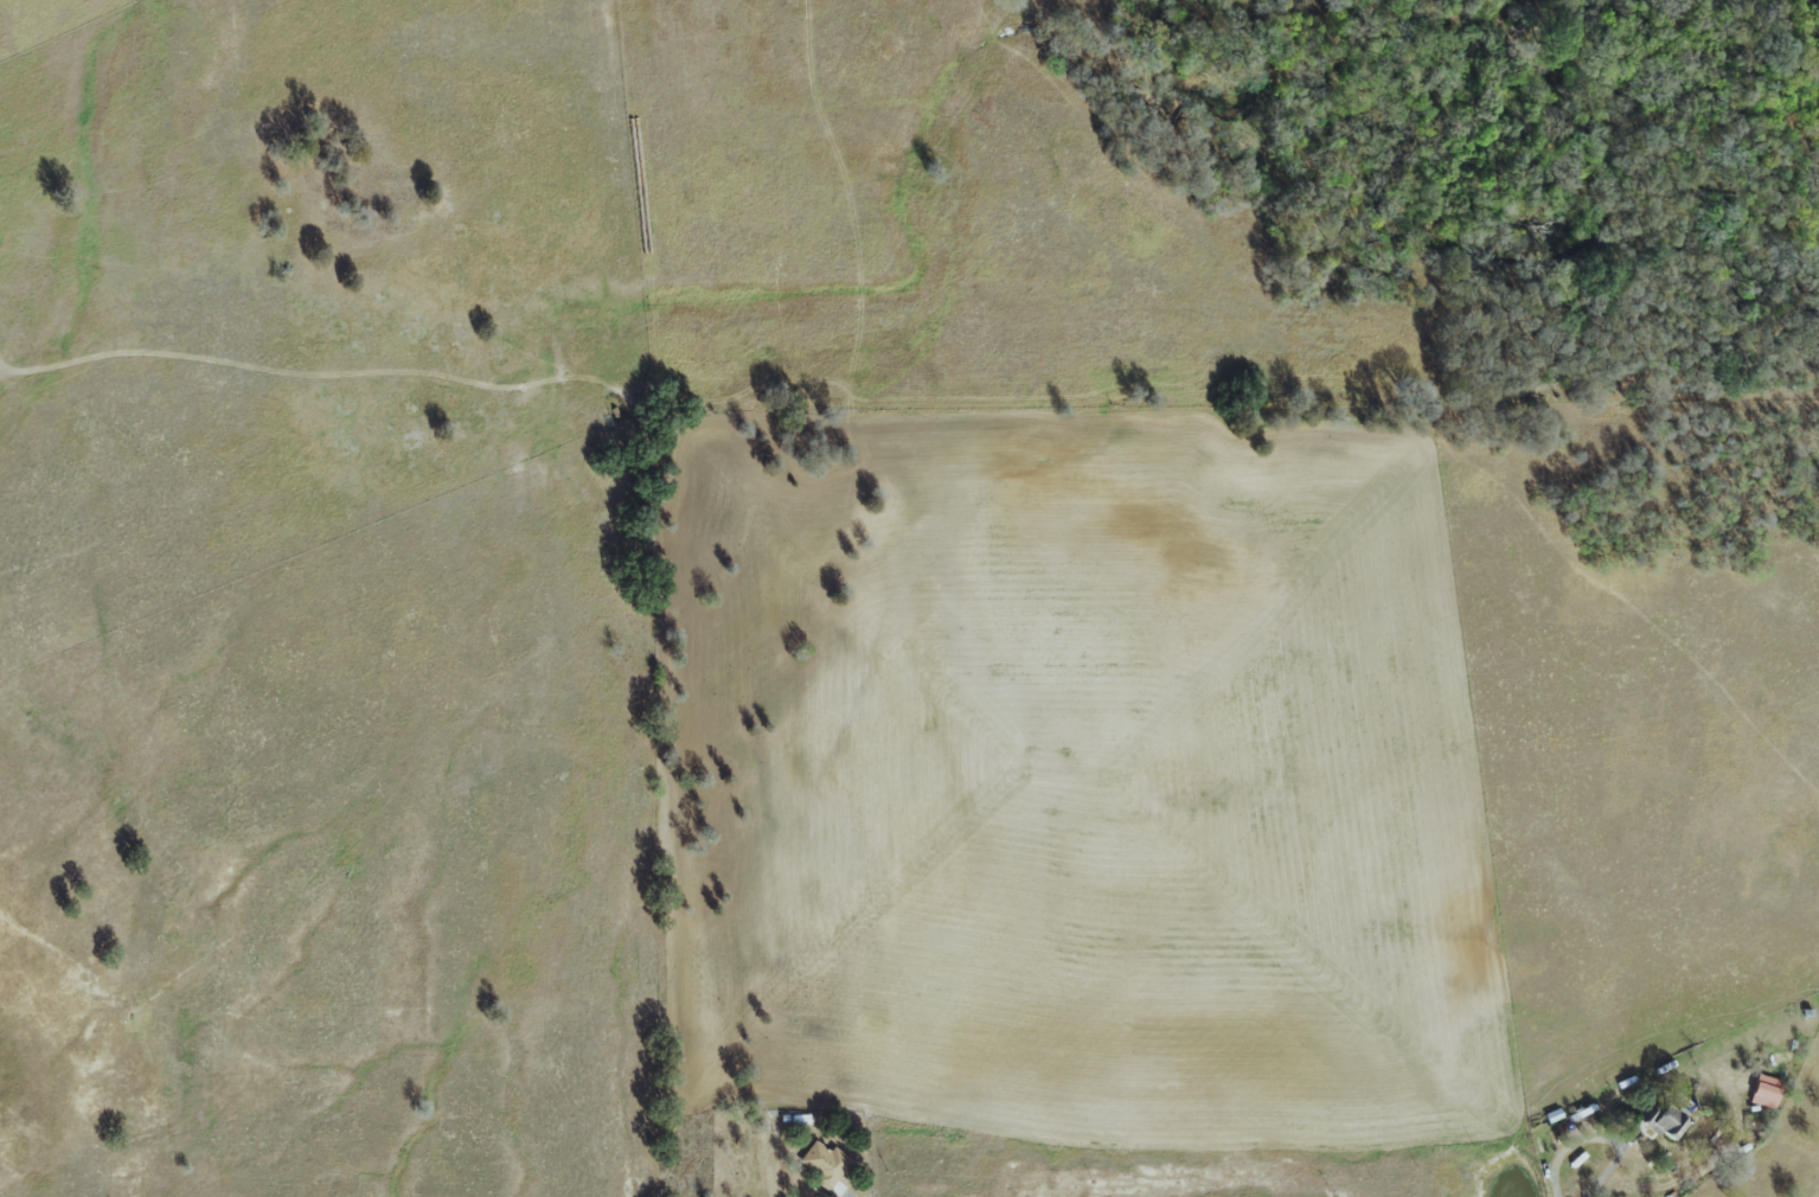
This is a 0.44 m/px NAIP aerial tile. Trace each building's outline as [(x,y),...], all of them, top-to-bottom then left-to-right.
[(1632,1126),(1669,1142),(1678,1118),(1642,1102),(1632,1126)] [(824,1153),(809,1141),(791,1166),(825,1191),(847,1161),(828,1147),(824,1153)]
